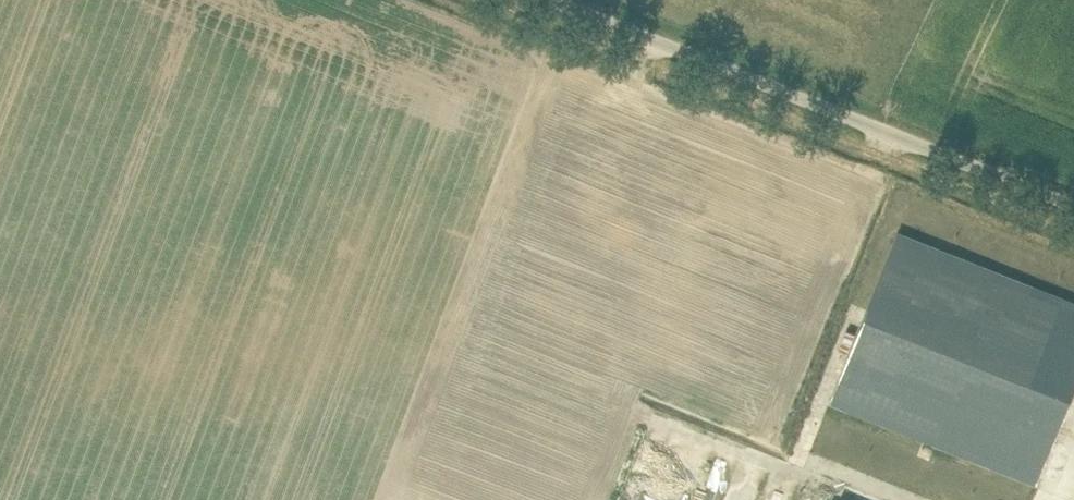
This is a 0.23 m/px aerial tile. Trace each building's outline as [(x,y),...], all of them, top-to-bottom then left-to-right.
[(833,402),(1039,484),(1073,395),(1073,301),(901,232),(833,402)]
